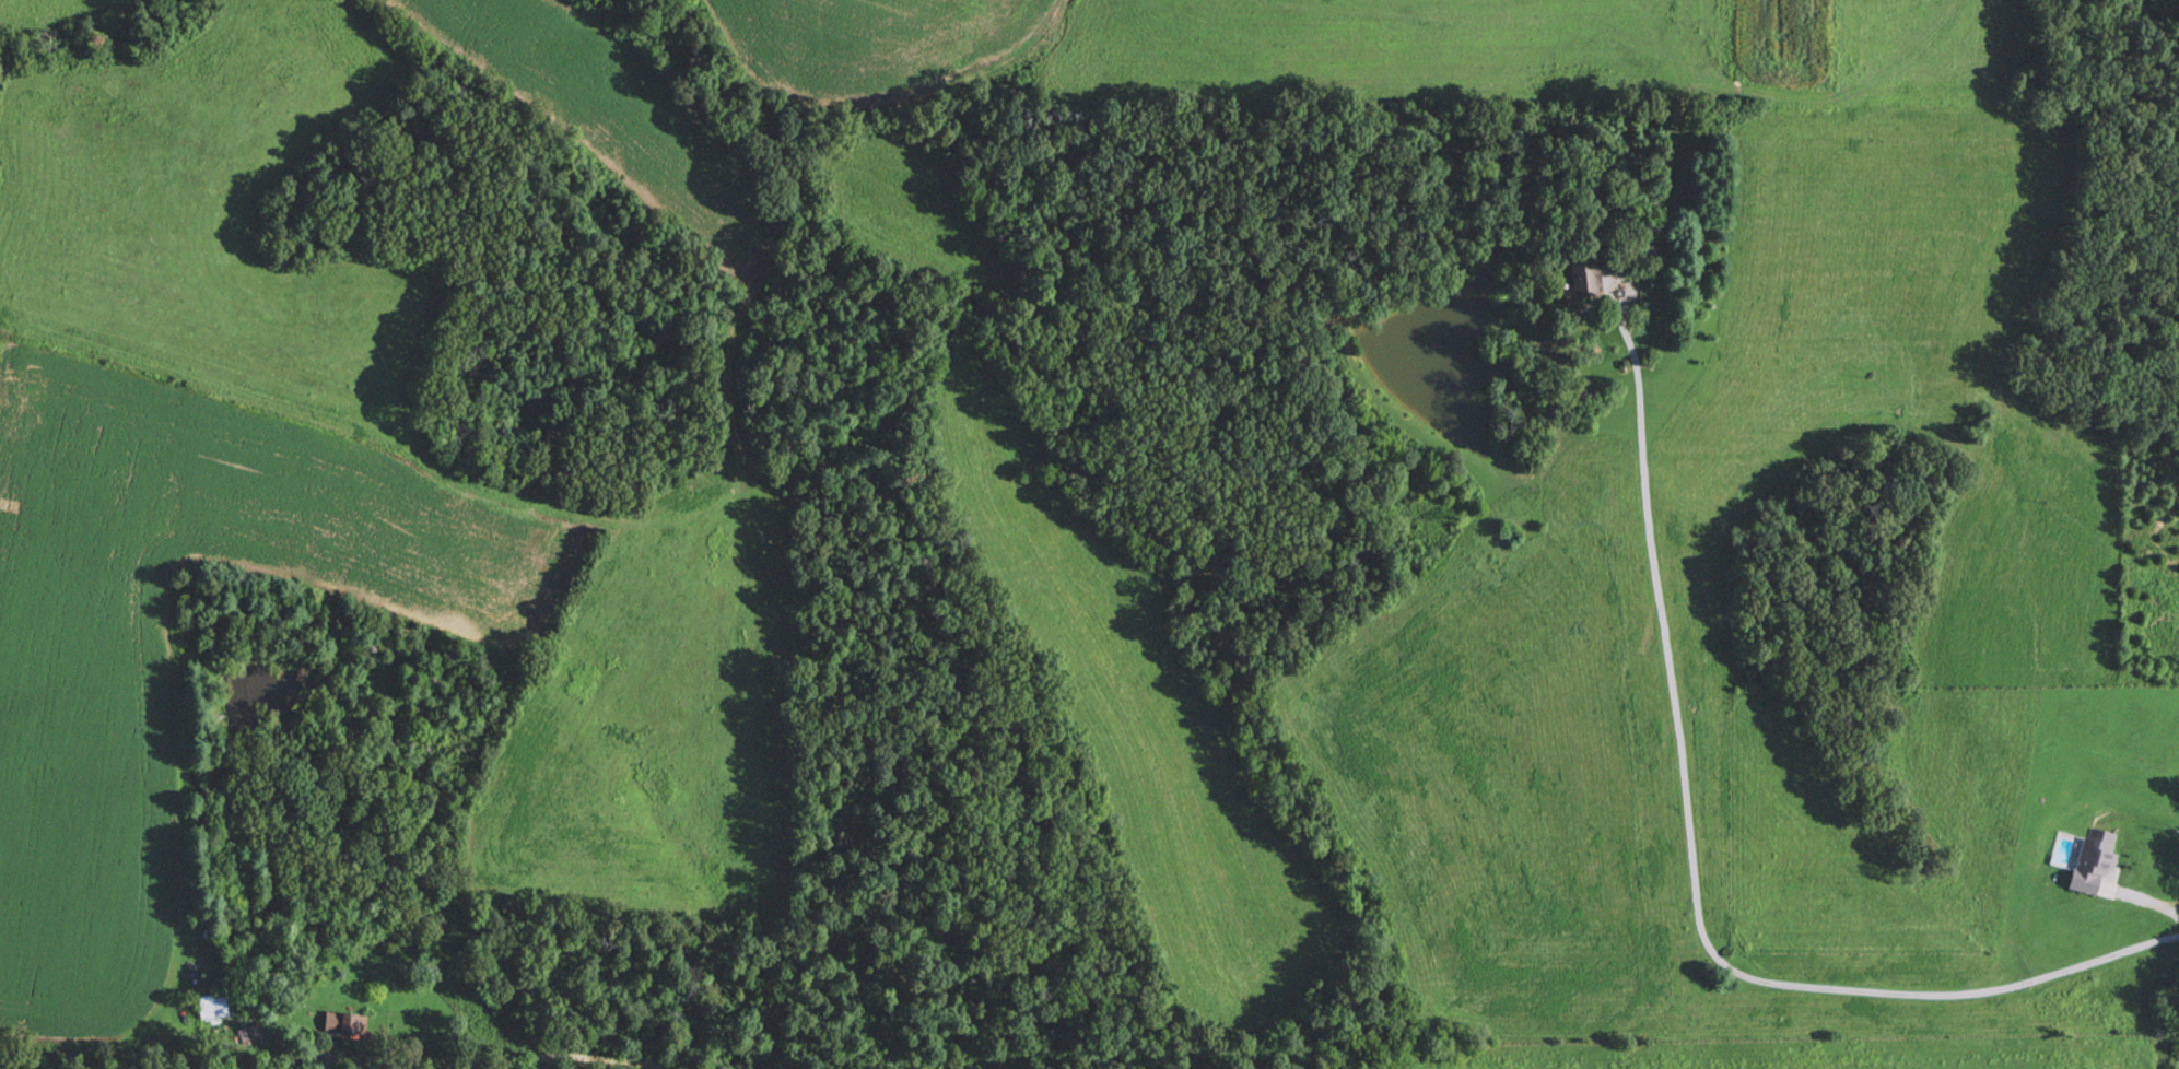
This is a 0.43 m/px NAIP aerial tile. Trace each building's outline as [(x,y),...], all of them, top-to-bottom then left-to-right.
[(1617,274),(1615,256),(1572,260),(1576,297),(1596,295),(1595,276),(1617,274)] [(2064,889),(2098,896),(2109,844),(2075,838),(2064,889)] [(201,997),(203,1019),(231,1016),(229,994),(201,997)] [(370,1014),(327,1012),(326,1035),(369,1036),(370,1014)]
